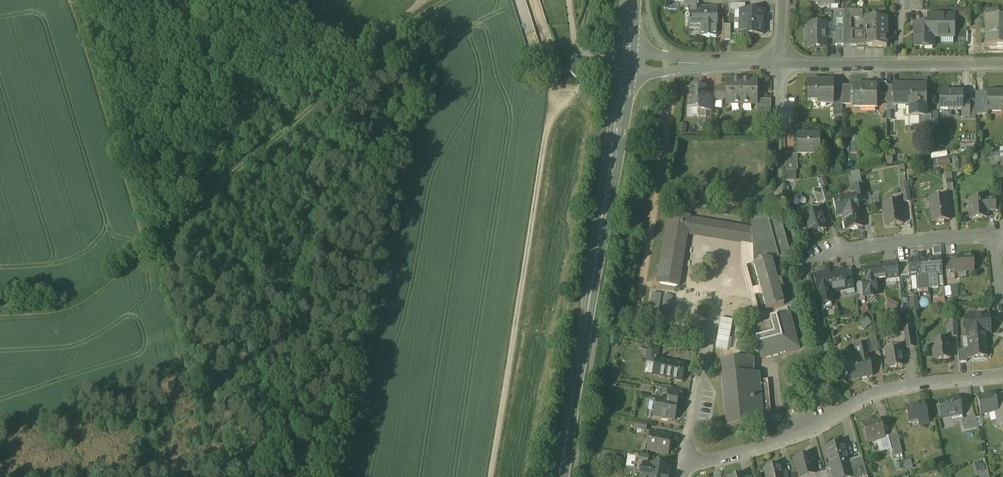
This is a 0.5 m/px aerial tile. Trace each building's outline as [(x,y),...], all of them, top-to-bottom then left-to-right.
[(698,1),(685,1),(685,10),(689,11),(689,10),(699,10),(698,1)] [(699,10),(689,10),(689,11),(689,18),(688,18),(688,22),(689,22),(689,28),(706,28),(706,38),(716,38),(716,28),(717,28),(717,10),(699,10)] [(745,11),(743,11),(742,25),(739,25),(739,35),(763,35),(763,25),(763,12),(763,11),(745,11)] [(863,11),(844,11),(843,30),(851,30),(851,18),(863,18),(863,11)] [(999,11),(987,11),(987,19),(999,19),(999,11)] [(953,15),(928,16),(928,24),(934,24),(934,35),(954,35),(953,15)] [(987,19),(987,47),(1002,47),(1002,19),(999,19),(987,19)] [(887,20),(865,20),(865,32),(865,47),(886,47),(887,20)] [(825,24),(808,24),(808,26),(809,26),(809,47),(808,46),(808,47),(826,48),(825,24)] [(928,24),(915,24),(915,48),(924,48),(924,44),(934,44),(934,35),(934,24),(928,24)] [(851,30),(843,30),(843,46),(850,46),(851,32),(851,30)] [(851,32),(850,46),(851,47),(865,47),(865,32),(851,32)] [(578,62),(575,65),(573,63),(566,72),(576,79),(585,68),(578,62)] [(741,81),(726,81),(726,88),(726,100),(726,104),(741,104),(741,81)] [(757,81),(741,81),(741,104),(756,104),(757,104),(757,100),(757,81)] [(833,83),(807,83),(807,102),(818,102),(818,105),(833,105),(833,90),(833,83)] [(853,87),(842,87),(842,90),(842,105),(842,106),(853,105),(853,87)] [(876,87),(853,87),(853,105),(853,109),(861,108),(861,106),(876,105),(876,87)] [(911,90),(912,87),(893,87),(893,102),(893,107),(896,107),(910,107),(910,118),(919,118),(925,118),(925,105),(925,91),(911,90)] [(706,88),(691,88),(691,107),(698,107),(698,112),(714,112),(714,100),(714,96),(706,97),(706,88)] [(726,88),(714,88),(714,96),(714,100),(726,100),(726,88)] [(842,90),(833,90),(833,105),(842,105),(842,90)] [(987,94),(987,95),(987,113),(988,113),(1002,113),(1002,94),(987,94)] [(963,95),(940,95),(940,111),(962,110),(963,110),(963,101),(963,95)] [(987,95),(976,95),(976,101),(976,116),(988,116),(988,113),(987,113),(987,95)] [(771,106),(759,106),(759,100),(757,100),(757,104),(756,104),(756,112),(771,112),(771,106)] [(893,102),(887,102),(887,120),(891,120),(891,111),(896,111),(896,107),(893,107),(893,102)] [(819,137),(797,137),(797,155),(820,155),(819,137)] [(932,167),(950,165),(950,157),(931,159),(932,167)] [(851,171),(853,182),(862,181),(860,170),(851,171)] [(862,185),(854,187),(856,196),(858,203),(858,204),(866,202),(862,185)] [(821,188),(813,191),(817,205),(826,202),(821,188)] [(938,199),(930,200),(932,223),(949,221),(946,198),(941,198),(941,195),(938,196),(938,199)] [(856,196),(833,201),(836,215),(842,214),(842,213),(859,210),(860,208),(860,205),(858,204),(858,203),(856,196)] [(986,198),(970,199),(971,211),(969,212),(970,220),(987,218),(987,211),(995,211),(995,198),(986,199),(986,198)] [(900,202),(883,205),(886,226),(903,224),(900,202)] [(820,210),(802,216),(802,217),(804,216),(810,235),(826,230),(820,210)] [(859,210),(842,213),(842,214),(846,231),(863,227),(862,227),(859,210)] [(689,217),(669,214),(657,284),(678,288),(688,226),(751,236),(752,230),(689,219),(689,217)] [(767,218),(759,220),(758,219),(753,220),(754,222),(752,222),(752,230),(751,236),(753,263),(753,264),(753,265),(754,265),(760,288),(756,289),(757,293),(761,292),(766,309),(766,310),(784,305),(783,305),(779,289),(782,288),(780,280),(777,281),(770,260),(771,260),(771,259),(777,258),(777,259),(790,256),(779,215),(767,218)] [(973,257),(955,258),(955,272),(955,273),(974,272),(973,257)] [(941,258),(933,259),(927,260),(929,275),(929,276),(939,275),(942,275),(941,258)] [(955,258),(945,259),(946,272),(955,272),(955,258)] [(927,260),(915,261),(915,262),(908,262),(910,277),(916,276),(928,275),(929,275),(927,260)] [(905,262),(897,263),(899,277),(906,277),(905,262)] [(897,263),(890,264),(892,279),(899,278),(899,277),(897,263)] [(884,264),(875,266),(875,268),(864,269),(866,282),(866,283),(875,282),(892,279),(890,264),(884,265),(884,264)] [(843,270),(823,274),(827,293),(830,292),(837,291),(836,288),(845,287),(846,286),(845,279),(843,270)] [(823,274),(815,275),(818,295),(819,294),(821,303),(822,303),(823,308),(824,309),(832,307),(831,301),(832,301),(830,292),(827,293),(823,274)] [(928,275),(916,276),(917,290),(930,289),(928,275)] [(939,275),(929,276),(929,275),(928,275),(930,289),(938,288),(937,277),(939,275)] [(851,278),(845,279),(846,286),(845,287),(846,291),(854,289),(851,278)] [(875,282),(866,283),(866,282),(862,283),(864,296),(876,294),(875,282)] [(790,313),(770,319),(770,321),(763,323),(766,336),(756,339),(761,359),(800,348),(790,313)] [(868,316),(859,322),(864,329),(873,323),(868,316)] [(989,316),(969,317),(970,335),(968,335),(968,340),(986,339),(985,335),(990,335),(989,316)] [(956,321),(949,321),(950,338),(957,337),(956,321)] [(912,334),(905,335),(907,348),(914,347),(912,334)] [(876,336),(868,337),(871,353),(878,352),(876,336)] [(968,340),(968,341),(969,341),(969,350),(970,359),(988,358),(988,357),(987,357),(986,348),(987,348),(986,348),(985,339),(986,339),(968,340)] [(948,341),(932,342),(934,361),(950,359),(948,341)] [(865,345),(856,347),(859,361),(868,359),(865,345)] [(659,349),(648,347),(647,355),(657,357),(659,349)] [(900,349),(886,351),(888,368),(902,366),(900,349)] [(969,350),(958,350),(959,363),(967,363),(966,360),(970,359),(969,350)] [(685,366),(657,359),(657,357),(647,355),(645,362),(655,364),(652,375),(681,381),(685,366)] [(753,359),(722,362),(724,377),(722,377),(727,428),(764,425),(763,422),(783,420),(782,410),(771,411),(767,379),(759,380),(758,374),(754,374),(753,359)] [(859,361),(845,364),(849,381),(872,376),(868,359),(859,361)] [(832,383),(825,385),(827,393),(834,390),(832,383)] [(683,392),(670,390),(669,397),(671,397),(679,399),(682,399),(683,392)] [(994,395),(977,399),(981,415),(998,412),(994,397),(994,395)] [(994,397),(998,412),(1001,426),(1002,425),(1002,395),(994,397)] [(958,398),(938,403),(942,419),(962,415),(958,398)] [(670,402),(657,400),(654,417),(667,419),(675,420),(678,404),(670,402)] [(924,404),(912,407),(907,409),(906,408),(909,423),(919,421),(920,426),(920,425),(928,423),(928,424),(924,404)] [(975,418),(961,421),(964,433),(978,429),(975,418)] [(880,421),(863,426),(868,443),(877,441),(876,438),(885,436),(880,421)] [(648,424),(636,422),(635,429),(646,431),(648,424)] [(662,436),(651,434),(648,451),(669,454),(672,437),(662,435),(662,436)] [(894,435),(888,436),(891,446),(897,444),(894,435)] [(827,448),(832,467),(835,476),(847,476),(851,476),(852,476),(848,461),(843,443),(827,448)] [(795,459),(799,476),(804,476),(815,474),(811,455),(795,459)] [(649,459),(637,457),(634,471),(643,473),(644,465),(648,466),(649,459)] [(848,461),(852,476),(867,476),(862,457),(848,461)] [(982,461),(975,462),(976,472),(983,471),(982,461)] [(651,465),(651,466),(648,466),(644,465),(643,473),(642,476),(669,476),(668,476),(670,469),(651,465)] [(765,468),(767,476),(787,476),(785,470),(781,471),(779,465),(765,468)] [(826,469),(827,471),(828,476),(835,476),(832,467),(826,469)]
